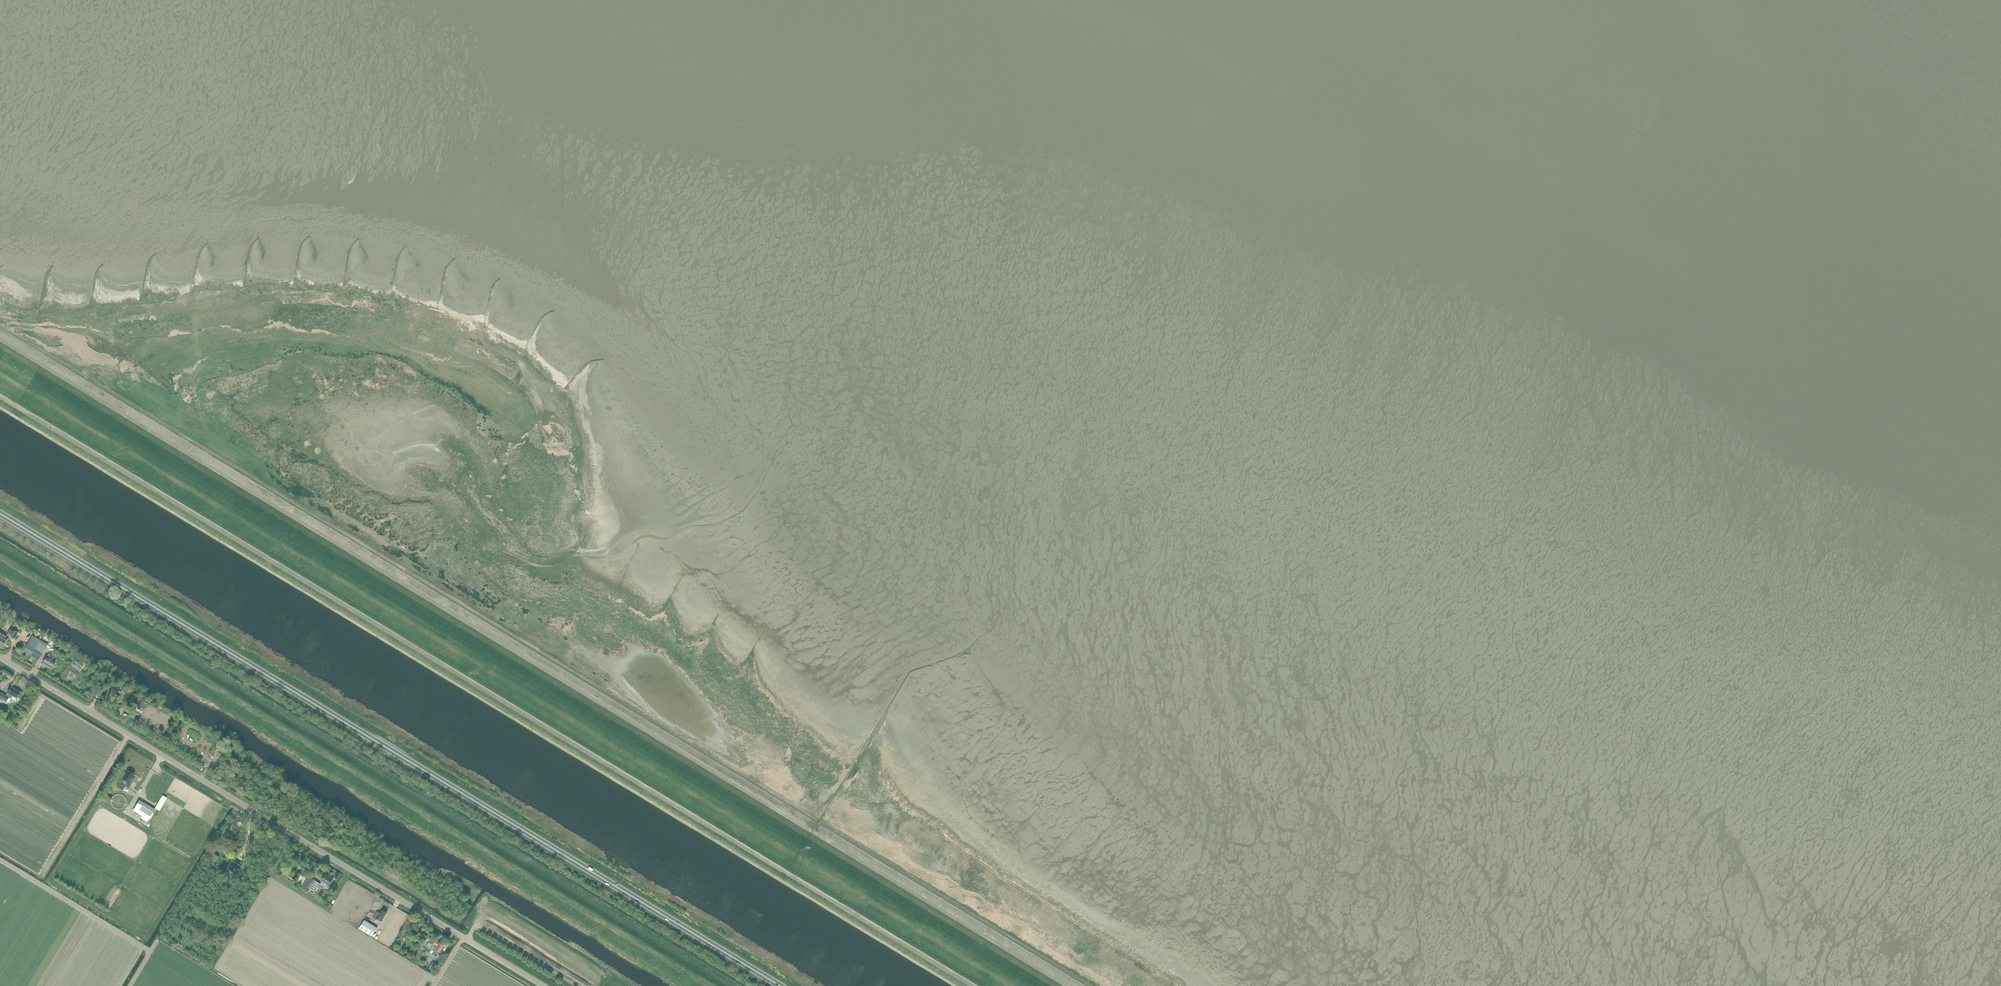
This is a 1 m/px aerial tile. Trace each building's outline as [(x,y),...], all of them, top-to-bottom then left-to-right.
[(5,644),(9,636),(14,639),(18,632),(13,629),(11,628),(6,635),(0,632),(0,641),(5,644)] [(33,635),(23,651),(38,660),(48,645),(36,638),(33,635)] [(47,656),(43,663),(51,668),(55,661),(53,660),(55,657),(49,653),(47,656)] [(17,697),(20,698),(23,693),(18,691),(14,688),(14,689),(11,687),(6,695),(2,692),(0,691),(0,700),(5,703),(9,698),(11,699),(13,696),(16,699),(17,697)] [(143,699),(137,708),(140,710),(142,707),(144,709),(148,703),(143,699)] [(128,782),(131,784),(134,779),(132,778),(135,774),(132,772),(131,771),(130,770),(129,770),(128,770),(125,774),(123,773),(124,772),(123,772),(117,782),(119,783),(117,787),(123,790),(125,786),(128,788),(129,788),(125,786),(128,782)] [(155,808),(159,811),(167,798),(164,796),(158,806),(156,805),(155,808)] [(155,809),(139,800),(133,810),(148,820),(155,809)] [(219,857),(214,854),(210,861),(215,864),(219,857)] [(241,866),(233,861),(232,861),(228,868),(227,868),(228,869),(230,870),(229,872),(233,874),(234,872),(237,874),(236,874),(237,874),(241,867),(242,866),(241,866)] [(327,888),(329,886),(333,878),(325,874),(321,881),(323,882),(322,885),(327,888)] [(315,892),(318,887),(320,883),(313,879),(308,888),(306,891),(313,895),(315,892)] [(373,918),(376,920),(376,918),(381,921),(387,912),(382,909),(380,913),(377,911),(373,918)] [(372,936),(377,928),(364,920),(359,929),(372,936)] [(441,944),(436,940),(434,944),(433,943),(429,949),(427,948),(424,954),(434,960),(436,956),(434,955),(435,953),(440,955),(442,952),(441,951),(444,945),(443,944),(442,943),(441,944)] [(434,961),(433,961),(429,967),(433,969),(438,962),(435,960),(434,961)]
